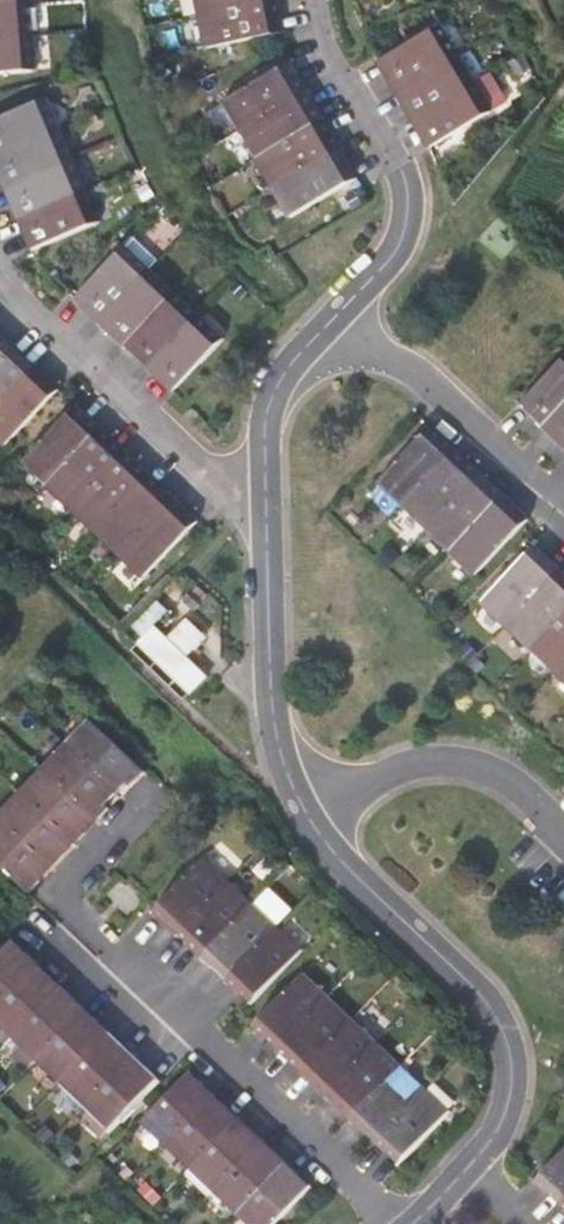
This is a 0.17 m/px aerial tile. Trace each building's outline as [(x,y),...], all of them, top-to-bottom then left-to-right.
[(198,13),(261,0),(195,0),(198,13)] [(198,13),(205,49),(282,33),(276,0),(261,0),(198,13)] [(32,36),(29,3),(0,5),(0,39),(32,36)] [(440,22),(377,60),(394,90),(458,52),(440,22)] [(32,36),(0,39),(0,72),(35,69),(32,36)] [(394,90),(411,119),(475,82),(458,52),(394,90)] [(220,103),(238,132),(306,91),(289,62),(220,103)] [(492,111),(475,82),(411,119),(428,148),(492,111)] [(323,120),(306,91),(238,132),(254,161),(323,120)] [(59,129),(46,97),(0,116),(0,153),(59,129)] [(340,148),(323,120),(254,161),(271,189),(340,148)] [(3,186),(72,158),(59,129),(0,153),(0,179),(3,186)] [(340,148),(271,189),(288,219),(358,178),(340,148)] [(84,189),(72,158),(3,186),(16,218),(84,189)] [(98,221),(84,189),(16,218),(29,249),(98,221)] [(99,322),(150,269),(126,246),(75,298),(99,322)] [(174,293),(150,269),(99,322),(123,345),(174,293)] [(197,315),(174,293),(123,345),(146,368),(197,315)] [(221,339),(197,315),(146,368),(170,392),(221,339)] [(11,342),(0,332),(0,353),(11,342)] [(0,353),(0,402),(35,366),(11,342),(0,353)] [(546,429),(563,410),(563,360),(521,406),(546,429)] [(0,402),(0,441),(4,445),(59,388),(35,366),(0,402)] [(101,429),(77,406),(22,463),(47,486),(101,429)] [(563,446),(563,410),(546,429),(563,446)] [(378,486),(403,510),(458,452),(433,428),(378,486)] [(70,509),(125,452),(101,429),(47,486),(70,509)] [(93,531),(148,474),(125,452),(70,509),(93,531)] [(482,475),(458,452),(403,510),(427,533),(482,475)] [(117,555),(172,498),(148,474),(93,531),(117,555)] [(505,497),(482,475),(427,533),(451,555),(505,497)] [(505,497),(451,555),(475,578),(529,520),(505,497)] [(172,498),(117,555),(142,579),(196,521),(172,498)] [(483,605),(508,629),(562,571),(537,548),(483,605)] [(562,571),(508,629),(532,652),(563,618),(563,573),(562,571)] [(532,652),(557,675),(563,668),(563,618),(532,652)] [(149,770),(93,717),(69,743),(125,796),(149,770)] [(69,743),(45,767),(101,821),(125,796),(69,743)] [(45,767),(23,792),(78,845),(101,821),(45,767)] [(0,816),(0,818),(55,870),(78,845),(23,792),(0,816)] [(55,870),(0,818),(0,866),(31,895),(55,870)] [(152,912),(177,936),(228,881),(203,858),(152,912)] [(177,936),(201,959),(252,904),(228,881),(177,936)] [(201,959),(225,981),(277,927),(252,904),(201,959)] [(249,1004),(300,949),(277,927),(225,981),(249,1004)] [(0,949),(0,997),(32,963),(8,940),(0,949)] [(8,1038),(57,987),(32,963),(0,997),(0,1031),(8,1038)] [(302,975),(252,1028),(277,1051),(327,998),(302,975)] [(8,1038),(32,1061),(80,1009),(57,987),(8,1038)] [(351,1021),(327,998),(277,1051),(301,1075),(351,1021)] [(32,1061),(56,1083),(104,1031),(80,1009),(32,1061)] [(301,1075),(325,1097),(375,1044),(351,1021),(301,1075)] [(56,1083),(80,1106),(128,1055),(104,1031),(56,1083)] [(398,1066),(375,1044),(325,1097),(348,1118),(398,1066)] [(153,1078),(128,1055),(80,1106),(104,1130),(153,1078)] [(348,1118),(373,1142),(423,1089),(398,1066),(348,1118)] [(138,1122),(163,1145),(211,1093),(187,1070),(138,1122)] [(447,1112),(423,1089),(373,1142),(397,1165),(447,1112)] [(235,1116),(211,1093),(163,1145),(186,1168),(235,1116)] [(259,1139),(235,1116),(186,1168),(210,1190),(259,1139)] [(283,1161),(259,1139),(210,1190),(234,1213),(283,1161)] [(560,1205),(563,1200),(563,1151),(535,1182),(560,1205)] [(234,1213),(245,1223),(271,1223),(308,1185),(283,1161),(234,1213)]
